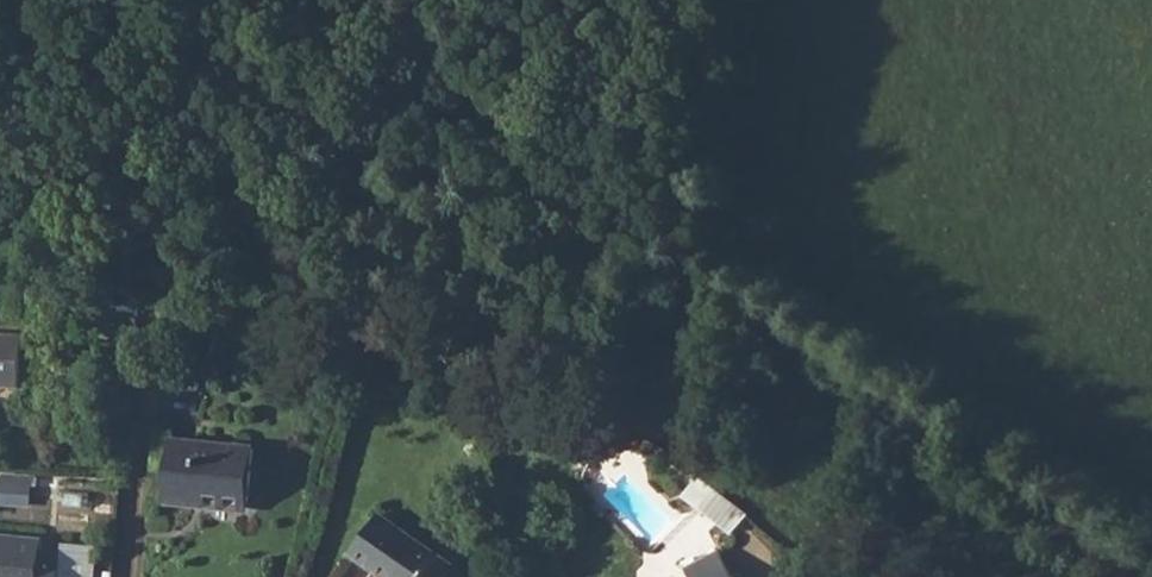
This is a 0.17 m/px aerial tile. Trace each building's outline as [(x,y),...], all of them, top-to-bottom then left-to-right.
[(19,386),(23,336),(0,335),(0,386),(19,386)] [(196,443),(172,441),(165,501),(250,509),(256,448),(196,443)] [(6,473),(5,503),(33,503),(34,474),(6,473)] [(742,511),(728,499),(711,515),(721,525),(727,519),(730,523),(742,511)] [(378,572),(384,576),(456,576),(461,570),(381,516),(354,555),(378,572)] [(62,560),(62,554),(42,553),(42,541),(0,538),(0,576),(60,576),(62,560)] [(719,551),(686,570),(690,576),(733,576),(719,551)]
